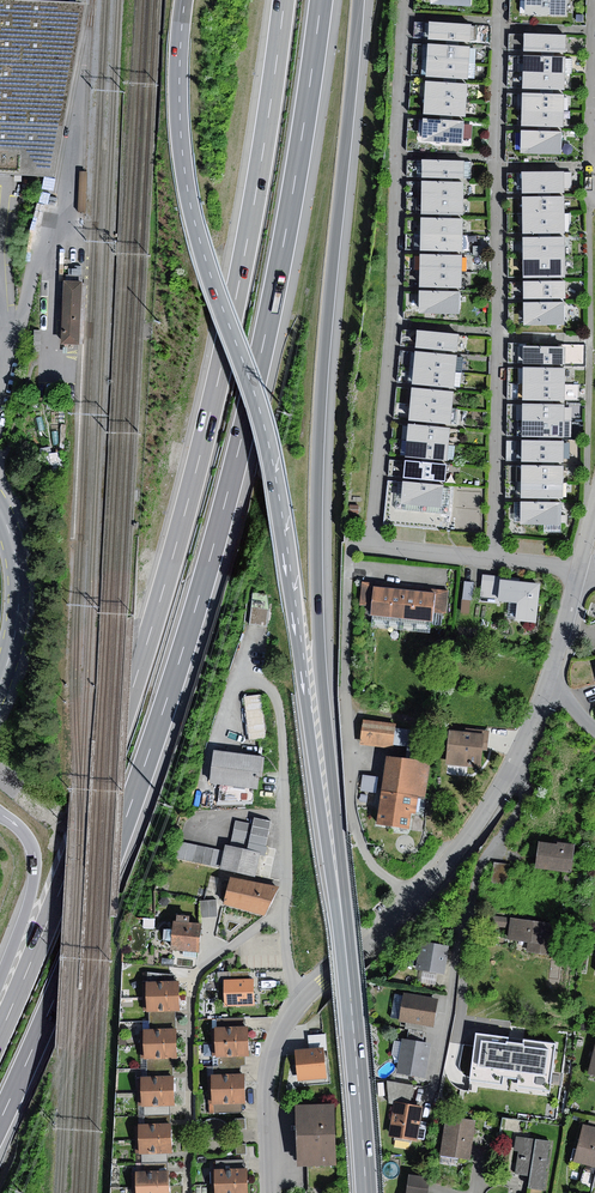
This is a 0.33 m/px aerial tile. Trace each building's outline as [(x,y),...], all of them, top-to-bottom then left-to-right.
[(56,176),(85,4),(11,0),(0,0),(0,174),(56,176)] [(525,15),(567,16),(567,0),(525,0),(525,15)] [(471,24),(429,21),(428,39),(470,42),(471,24)] [(566,35),(524,33),(523,51),(566,53),(566,35)] [(470,47),(428,44),(427,61),(469,64),(470,48),(470,47)] [(566,56),(524,55),(523,72),(565,73),(566,58),(566,56)] [(469,64),(427,61),(426,77),(468,80),(468,78),(469,64)] [(565,73),(523,72),(523,89),(565,90),(565,73)] [(468,84),(425,81),(424,98),(467,101),(468,84)] [(565,94),(523,93),(522,110),(565,111),(565,94)] [(424,98),(423,114),(466,116),(467,101),(424,98)] [(565,111),(522,110),(521,126),(564,127),(565,111)] [(464,121),(423,118),(421,142),(463,144),(464,121)] [(562,132),(521,130),(520,153),(561,154),(562,132)] [(464,161),(423,159),(422,177),(464,179),(464,161)] [(565,172),(522,172),(522,193),(565,192),(565,189),(565,172)] [(464,182),(422,181),(422,198),(464,199),(464,182)] [(565,196),(522,197),(522,215),(565,215),(565,196)] [(464,199),(422,198),(421,214),(463,215),(464,199)] [(565,215),(522,215),(522,233),(565,233),(565,231),(565,215)] [(463,218),(421,218),(420,234),(463,236),(463,218)] [(463,236),(420,234),(420,250),(462,252),(462,249),(463,236)] [(565,237),(523,237),(524,258),(565,257),(565,237)] [(485,246),(473,246),(473,255),(485,255),(485,246)] [(462,255),(420,254),(420,271),(462,271),(462,255)] [(565,257),(524,258),(524,277),(566,277),(565,257)] [(462,271),(420,271),(420,287),(462,288),(462,271)] [(83,281),(64,280),(62,344),(80,345),(83,281)] [(565,280),(523,281),(523,298),(565,298),(565,280)] [(460,292),(418,291),(418,314),(459,315),(460,292)] [(564,302),(523,303),(524,325),(564,325),(564,302)] [(459,335),(417,331),(415,348),(457,352),(459,335)] [(566,347),(523,346),(523,363),(565,365),(566,347)] [(457,356),(416,352),(414,369),(456,373),(457,356)] [(566,368),(524,367),(523,384),(565,384),(566,368)] [(456,373),(414,369),(413,384),(454,388),(456,373)] [(565,384),(523,384),(523,400),(565,401),(565,384)] [(454,393),(413,389),(411,404),(453,408),(454,393)] [(453,408),(411,404),(409,420),(451,425),(453,408)] [(566,405),(523,404),(523,420),(565,421),(566,405)] [(565,421),(523,420),(522,437),(565,438),(565,436),(565,421)] [(450,428),(409,424),(407,441),(448,445),(450,428)] [(564,441),(522,440),(522,462),(563,462),(564,458),(564,443),(564,441)] [(448,445),(407,441),(405,457),(447,461),(447,459),(448,445)] [(447,464),(405,460),(404,478),(445,482),(447,464)] [(564,465),(522,465),(521,481),(563,482),(564,465)] [(400,503),(403,481),(398,481),(395,509),(449,515),(452,489),(443,488),(441,508),(400,503)] [(443,485),(403,481),(400,503),(441,508),(443,488),(443,485)] [(563,482),(521,481),(521,498),(563,499),(563,482)] [(561,502),(521,502),(520,525),(544,526),(562,525),(561,502)] [(359,505),(349,505),(349,513),(359,514),(359,505)] [(540,550),(540,540),(525,540),(524,550),(540,550)] [(501,576),(483,575),(481,596),(498,598),(500,580),(501,576)] [(540,584),(500,580),(498,598),(498,601),(509,602),(517,603),(515,619),(536,622),(540,584)] [(360,605),(372,607),(374,586),(375,583),(362,581),(360,605)] [(474,582),(464,581),(462,598),(471,599),(472,600),(474,582)] [(406,590),(374,586),(372,607),(371,614),(373,614),(403,618),(406,590)] [(437,589),(436,593),(434,613),(447,614),(449,590),(437,589)] [(436,593),(406,590),(403,618),(431,620),(433,621),(434,613),(436,593)] [(253,593),(251,607),(269,609),(266,594),(253,593)] [(471,599),(462,598),(461,613),(469,614),(471,599)] [(517,603),(509,602),(507,618),(515,619),(517,603)] [(269,609),(251,607),(249,624),(267,626),(269,609)] [(403,618),(373,614),(372,627),(402,630),(403,618)] [(431,620),(403,618),(402,630),(430,633),(431,620)] [(261,694),(244,696),(249,739),(266,737),(261,694)] [(396,724),(363,720),(360,744),(394,748),(396,724)] [(464,733),(449,732),(446,765),(481,769),(483,750),(488,750),(490,730),(465,728),(464,733)] [(265,756),(215,750),(211,782),(258,788),(259,776),(263,777),(265,756)] [(430,762),(386,756),(381,791),(417,796),(426,797),(430,762)] [(379,777),(364,774),(361,791),(376,793),(379,777)] [(417,796),(381,791),(376,824),(409,829),(412,812),(415,813),(417,796)] [(367,803),(368,795),(361,794),(360,802),(367,803)] [(417,796),(415,813),(424,814),(426,797),(417,796)] [(236,821),(230,846),(260,852),(266,854),(268,847),(266,846),(271,821),(255,818),(254,824),(236,821)] [(223,851),(180,841),(176,858),(219,868),(223,851)] [(559,844),(540,842),(536,867),(564,871),(571,872),(575,845),(559,843),(559,844)] [(230,846),(226,845),(221,868),(255,876),(260,852),(230,846)] [(509,865),(494,863),(492,882),(507,884),(509,865)] [(571,872),(564,871),(565,887),(573,886),(571,872)] [(211,876),(206,894),(215,897),(220,878),(211,876)] [(279,887),(231,878),(224,904),(265,916),(279,887)] [(161,897),(160,905),(168,906),(169,898),(161,897)] [(217,900),(199,901),(201,918),(218,917),(217,900)] [(176,922),(174,921),(171,950),(198,953),(202,924),(189,922),(190,916),(177,915),(176,922)] [(508,930),(510,918),(493,915),(491,928),(508,930)] [(557,924),(510,918),(508,930),(507,939),(528,942),(526,952),(552,956),(557,924)] [(449,946),(421,941),(416,970),(423,971),(438,974),(444,975),(449,946)] [(438,974),(423,971),(421,985),(435,987),(438,974)] [(148,972),(148,982),(174,982),(174,975),(148,972)] [(230,980),(224,980),(225,1006),(254,1005),(253,979),(250,979),(230,980)] [(143,982),(143,997),(179,996),(179,982),(174,982),(148,982),(143,982)] [(439,1000),(404,993),(404,996),(399,1019),(399,1021),(434,1028),(439,1000)] [(399,1019),(404,996),(395,994),(391,1017),(399,1019)] [(179,996),(143,997),(144,1011),(150,1011),(176,1011),(180,1011),(179,996)] [(150,1011),(150,1021),(176,1020),(176,1011),(150,1011)] [(213,1019),(213,1027),(243,1026),(243,1018),(213,1019)] [(150,1021),(150,1029),(176,1029),(176,1020),(150,1021)] [(211,1027),(212,1042),(248,1041),(248,1026),(243,1026),(213,1027),(211,1027)] [(140,1030),(141,1044),(177,1043),(176,1029),(150,1029),(140,1030)] [(409,1029),(407,1039),(424,1042),(425,1032),(409,1029)] [(555,1044),(478,1030),(470,1075),(547,1089),(555,1044)] [(308,1036),(309,1049),(324,1048),(327,1047),(326,1034),(308,1036)] [(407,1039),(403,1038),(402,1042),(399,1061),(397,1073),(425,1078),(431,1043),(424,1042),(407,1039)] [(392,1054),(399,1061),(402,1042),(394,1040),(392,1054)] [(248,1041),(212,1042),(212,1057),(218,1057),(245,1056),(249,1056),(248,1041)] [(177,1043),(141,1044),(141,1050),(141,1060),(147,1060),(173,1059),(177,1059),(177,1043)] [(309,1049),(295,1050),(298,1080),(326,1078),(324,1048),(309,1049)] [(245,1056),(218,1057),(218,1066),(240,1065),(245,1065),(245,1056)] [(147,1060),(147,1069),(174,1068),(173,1059),(147,1060)] [(218,1066),(213,1066),(213,1075),(240,1074),(240,1065),(218,1066)] [(147,1069),(148,1078),(174,1077),(174,1068),(147,1069)] [(213,1075),(208,1075),(208,1089),(245,1088),(245,1074),(240,1074),(213,1075)] [(137,1078),(138,1092),(174,1091),(174,1077),(148,1078),(137,1078)] [(394,1102),(410,1105),(414,1086),(388,1081),(388,1101),(394,1102)] [(245,1088),(208,1089),(208,1104),(214,1104),(242,1103),(246,1103),(245,1088)] [(174,1091),(138,1092),(138,1107),(144,1107),(170,1106),(175,1106),(174,1091)] [(410,1105),(394,1102),(388,1137),(418,1142),(424,1108),(410,1105)] [(242,1103),(214,1104),(214,1113),(242,1112),(242,1103)] [(334,1104),(296,1105),(298,1167),(336,1166),(334,1104)] [(144,1107),(144,1115),(171,1114),(170,1106),(144,1107)] [(144,1115),(144,1124),(171,1123),(171,1114),(144,1115)] [(476,1121),(446,1117),(440,1156),(458,1158),(470,1160),(476,1121)] [(245,1118),(235,1119),(235,1128),(235,1129),(246,1129),(245,1118)] [(134,1125),(135,1140),(172,1138),(171,1123),(144,1124),(134,1125)] [(583,1124),(573,1162),(594,1167),(594,1127),(583,1124)] [(554,1142),(516,1135),(511,1165),(515,1174),(531,1176),(529,1189),(546,1192),(554,1142)] [(172,1138),(135,1140),(136,1155),(141,1154),(167,1153),(172,1153),(172,1138)] [(245,1144),(236,1144),(236,1145),(237,1155),(246,1154),(245,1144)] [(167,1153),(141,1154),(142,1163),(159,1163),(168,1163),(167,1153)] [(458,1158),(440,1156),(439,1164),(457,1166),(458,1158)] [(213,1161),(213,1170),(243,1169),(243,1160),(213,1161)] [(136,1163),(136,1172),(159,1171),(159,1163),(142,1163),(136,1163)] [(213,1170),(210,1170),(211,1185),(248,1183),(247,1169),(243,1169),(213,1170)] [(131,1172),(132,1187),(169,1185),(168,1171),(159,1171),(136,1172),(131,1172)] [(409,1175),(407,1192),(428,1192),(430,1178),(409,1175)] [(211,1185),(211,1192),(248,1192),(248,1183),(211,1185)]
